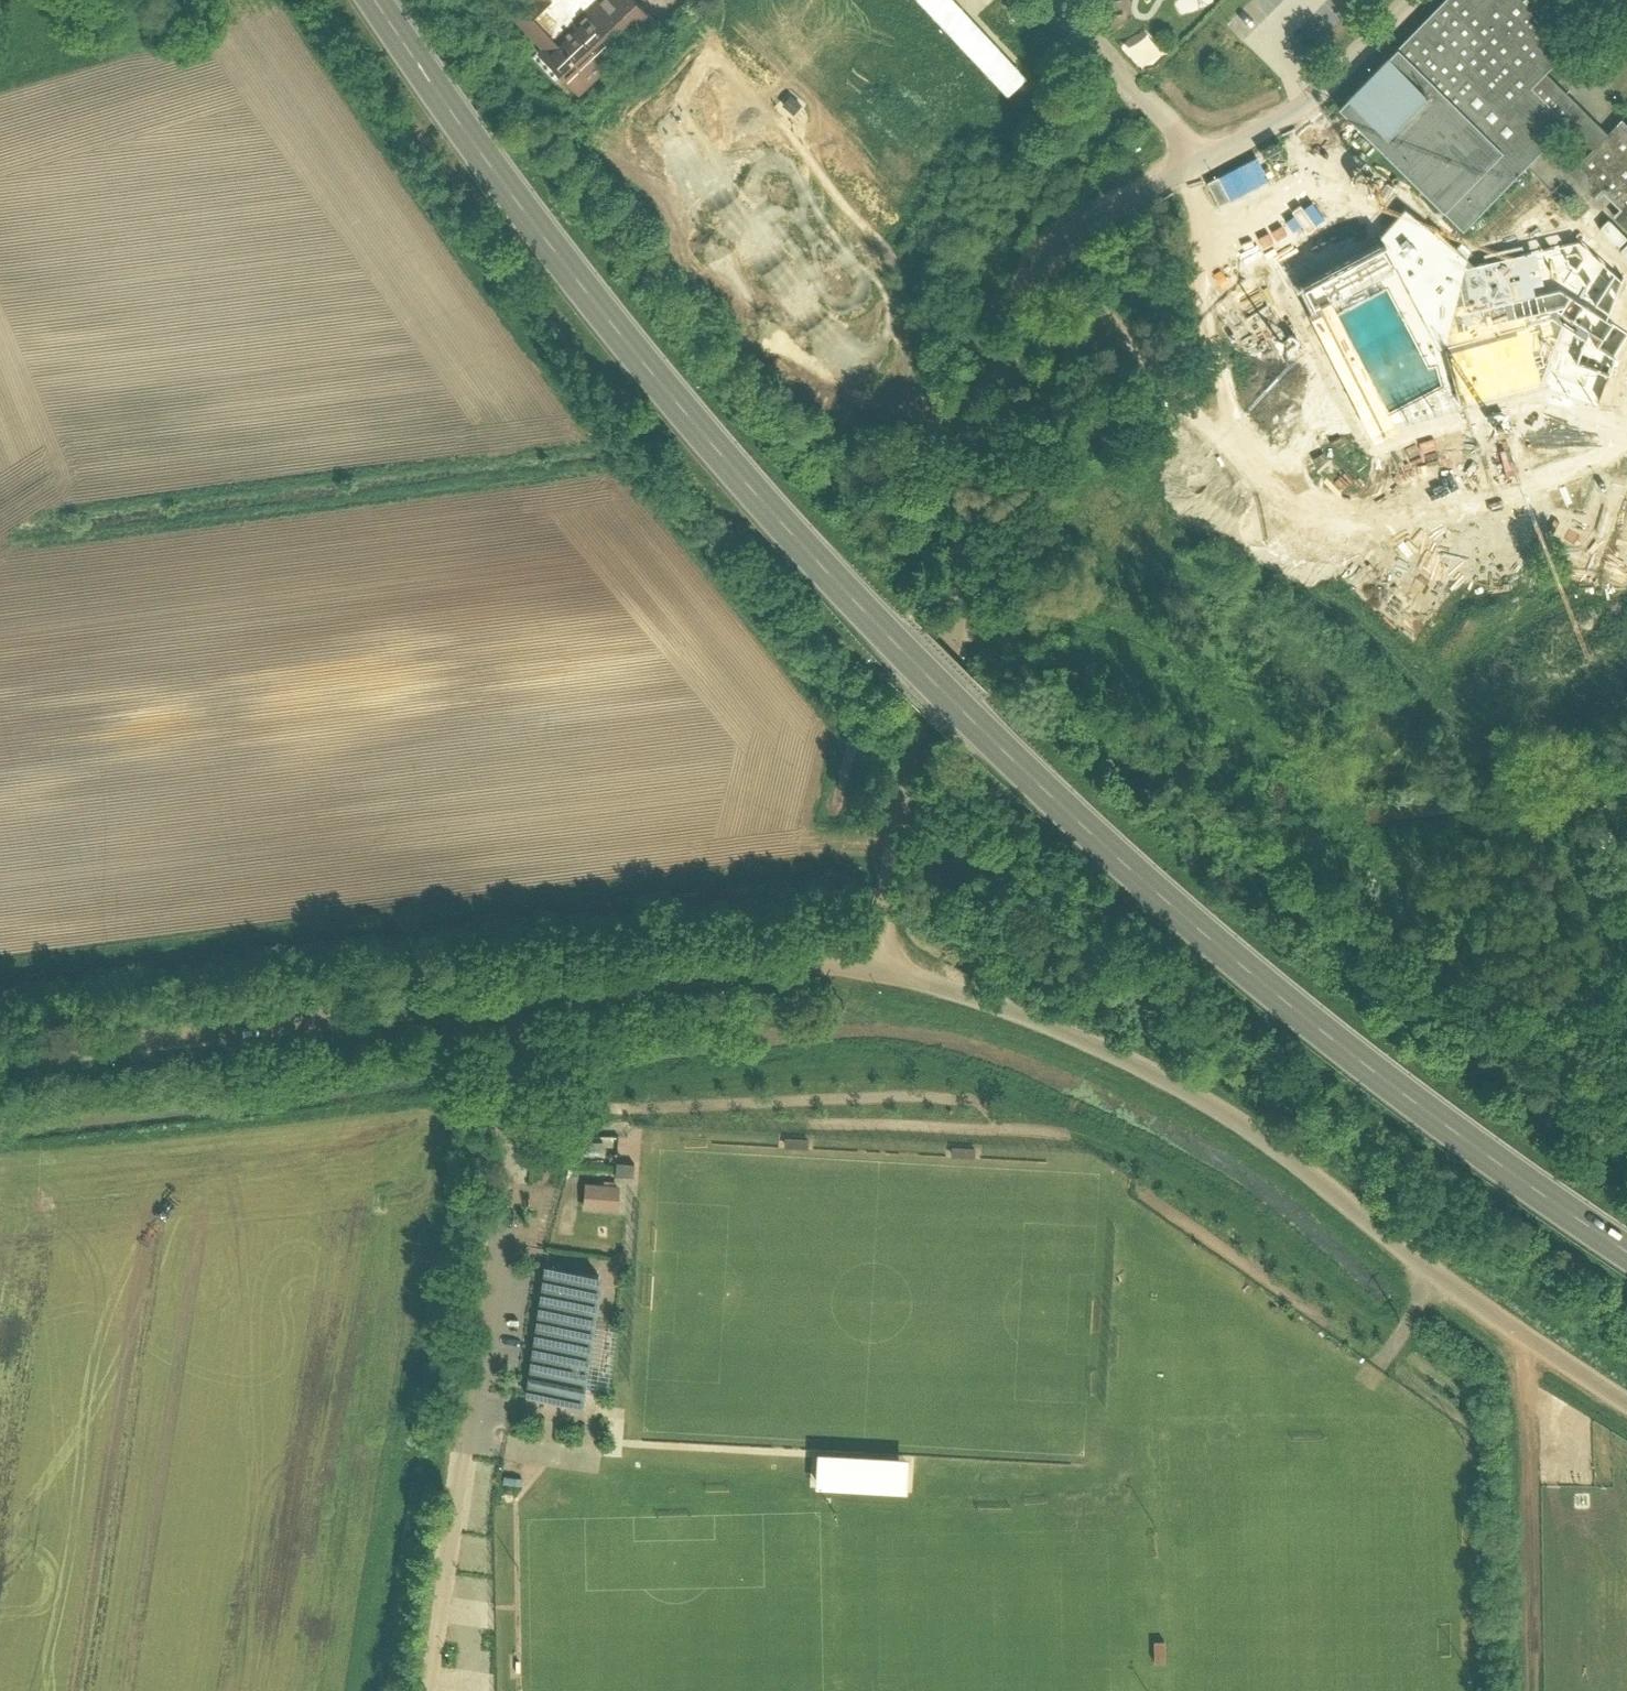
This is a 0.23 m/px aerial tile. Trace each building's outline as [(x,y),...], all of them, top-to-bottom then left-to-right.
[(538,5),(519,23),(582,87),(647,22),(625,0),(532,0),(538,5)] [(1005,97),(1025,79),(954,0),(918,0),(1005,97)] [(1459,229),(1566,121),(1529,85),(1575,39),(1536,0),(1438,0),(1336,103),(1382,149),(1380,151),(1459,229)] [(1565,173),(1591,196),(1590,196),(1626,229),(1626,127),(1617,118),(1605,132),(1592,120),(1581,118),(1579,135),(1590,145),(1565,173)] [(1434,230),(1404,205),(1378,234),(1382,242),(1301,285),(1312,305),(1315,304),(1379,427),(1539,384),(1598,406),(1616,356),(1598,344),(1613,322),(1607,318),(1624,275),(1621,272),(1620,276),(1578,238),(1462,264),(1431,233),(1434,230)] [(1620,276),(1621,272),(1580,232),(1466,255),(1434,230),(1431,233),(1462,264),(1578,238),(1620,276)] [(580,1204),(615,1208),(618,1182),(583,1178),(580,1204)] [(598,1265),(540,1256),(520,1392),(578,1401),(598,1265)] [(905,1490),(907,1456),(814,1450),(812,1485),(905,1490)]
